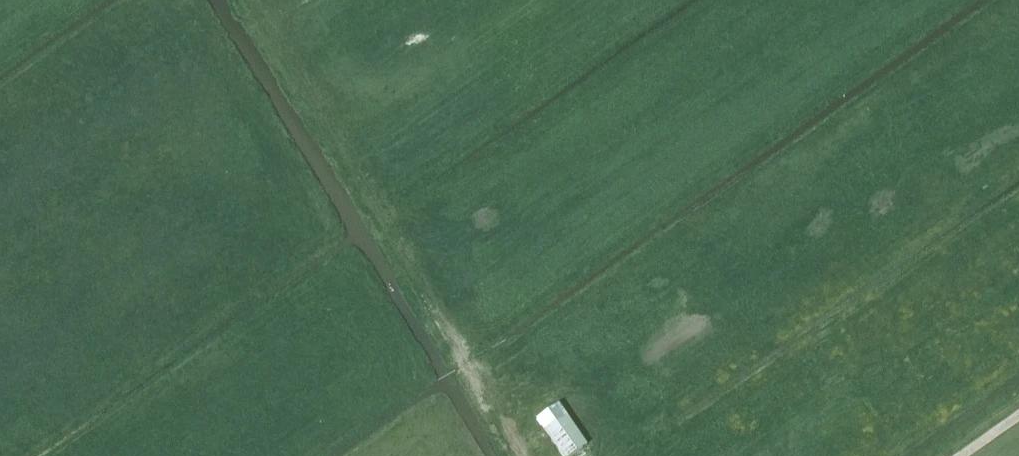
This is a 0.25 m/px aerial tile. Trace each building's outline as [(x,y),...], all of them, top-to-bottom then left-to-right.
[(536,419),(562,455),(569,455),(585,444),(558,406),(557,404),(536,419)]
